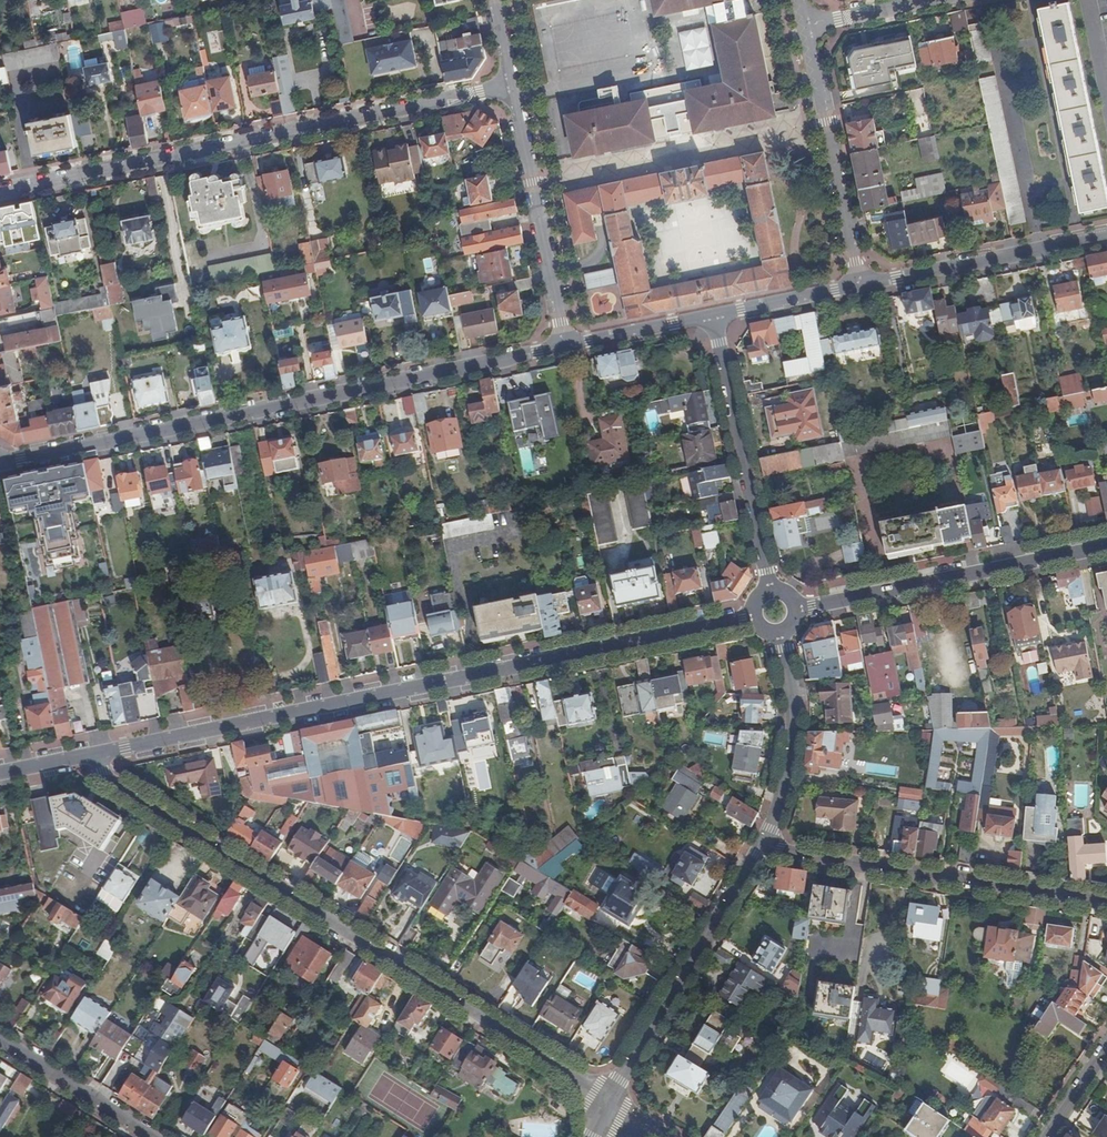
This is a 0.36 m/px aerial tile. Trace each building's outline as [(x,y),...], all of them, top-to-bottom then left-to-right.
[(32,17),(40,16),(37,0),(29,0),(32,17)] [(331,0),(280,0),(285,25),(316,19),(314,12),(333,8),(331,0)] [(341,46),(353,43),(344,0),(331,0),(333,8),(341,46)] [(657,17),(709,7),(719,50),(726,85),(703,89),(701,82),(631,96),(633,104),(568,116),(576,158),(596,154),(600,156),(605,155),(607,152),(670,139),(669,134),(676,133),(681,132),(682,137),(717,130),(719,132),(725,131),(727,128),(777,118),(756,17),(747,19),(743,0),(653,0),(657,17)] [(1040,10),(1082,213),(1106,208),(1106,184),(1069,3),(1058,6),(1057,3),(1054,4),(1054,7),(1040,10)] [(124,21),(125,29),(140,26),(136,10),(122,12),(124,21)] [(969,27),(966,12),(952,15),(956,33),(970,30),(969,27)] [(195,22),(194,16),(173,20),(175,26),(195,22)] [(478,17),(463,21),(465,30),(480,27),(478,17)] [(111,32),(125,29),(124,21),(109,24),(111,32)] [(150,24),(154,43),(172,39),(168,21),(150,24)] [(986,24),(969,27),(970,30),(977,65),(994,62),(986,24)] [(109,33),(110,40),(114,38),(117,50),(129,47),(125,29),(111,32),(109,33)] [(67,32),(56,34),(57,41),(68,39),(67,32)] [(109,33),(103,34),(98,35),(100,42),(110,40),(109,33)] [(459,41),(439,45),(441,54),(456,51),(484,45),(481,35),(459,40),(459,41)] [(854,49),(848,59),(855,92),(898,83),(896,74),(918,69),(911,37),(854,49)] [(954,38),(919,45),(924,67),(934,66),(934,67),(951,63),(952,67),(959,66),(958,62),(959,62),(957,52),(960,52),(958,46),(956,47),(954,38)] [(372,76),(419,66),(413,39),(366,49),(372,76)] [(25,43),(26,50),(39,47),(37,41),(25,43)] [(443,62),(447,84),(474,79),(486,58),(485,52),(484,45),(456,51),(457,54),(462,53),(463,58),(443,62)] [(972,52),(966,53),(969,65),(975,63),(972,52)] [(288,56),(273,59),(275,72),(277,78),(292,75),(288,56)] [(86,68),(108,63),(107,59),(98,61),(98,58),(85,61),(86,68)] [(109,62),(108,63),(86,68),(85,68),(89,86),(113,81),(109,62)] [(250,77),(267,74),(265,66),(249,69),(250,77)] [(207,82),(204,67),(197,68),(200,80),(202,87),(181,91),(186,118),(213,113),(207,82)] [(6,68),(0,69),(0,86),(9,84),(7,71),(6,68)] [(277,78),(275,72),(267,74),(250,77),(254,96),(279,91),(277,78)] [(143,76),(135,78),(138,94),(143,115),(143,117),(158,114),(157,113),(167,111),(161,81),(145,84),(143,76)] [(207,82),(213,113),(238,108),(231,77),(207,82)] [(1007,210),(1011,227),(1027,223),(997,77),(980,81),(990,126),(1002,182),(1007,210)] [(281,101),(285,117),(296,114),(292,93),(280,95),(281,101)] [(272,103),(275,119),(285,117),(281,101),(272,103)] [(480,111),(442,118),(446,133),(447,142),(468,137),(484,147),(500,123),(480,111)] [(77,138),(72,115),(29,123),(30,130),(28,131),(28,133),(31,133),(35,156),(79,147),(77,138)] [(143,117),(143,115),(128,118),(134,147),(149,144),(143,117)] [(849,133),(853,154),(880,148),(874,119),(848,125),(849,133)] [(447,142),(446,133),(421,138),(425,160),(436,158),(436,160),(440,159),(439,157),(447,155),(448,159),(451,158),(447,142)] [(77,138),(79,147),(81,158),(92,156),(87,136),(77,138)] [(940,161),(935,137),(934,137),(933,137),(919,140),(925,164),(940,161)] [(425,173),(419,146),(409,148),(409,145),(374,152),(380,185),(395,182),(396,184),(416,180),(415,175),(425,173)] [(859,183),(865,211),(903,203),(903,200),(897,201),(897,198),(888,200),(878,152),(885,151),(883,148),(880,148),(853,154),(859,183)] [(13,172),(9,151),(0,153),(0,174),(13,172)] [(765,153),(698,166),(670,172),(602,186),(602,187),(568,194),(579,244),(598,240),(592,214),(607,212),(613,242),(613,243),(615,255),(616,255),(629,319),(713,302),(793,286),(780,222),(777,209),(777,208),(767,160),(765,153)] [(316,163),(306,165),(310,185),(320,183),(321,184),(348,178),(343,156),(317,162),(316,163)] [(266,176),(258,178),(264,205),(271,204),(273,211),(296,206),(289,171),(266,176)] [(512,181),(509,171),(463,181),(456,183),(454,183),(458,199),(471,196),(473,206),(493,201),(490,186),(512,181)] [(462,175),(454,176),(456,183),(463,181),(462,175)] [(920,199),(947,194),(943,175),(916,180),(920,199)] [(159,196),(155,177),(146,179),(150,197),(159,196)] [(212,183),(195,186),(197,195),(193,196),(196,210),(197,210),(201,226),(225,222),(222,210),(225,209),(225,213),(227,212),(229,223),(246,219),(242,197),(234,199),(234,196),(246,193),(246,190),(247,190),(247,187),(245,187),(243,180),(224,183),(224,181),(217,183),(218,186),(213,188),(212,183)] [(993,212),(1007,210),(1002,182),(962,191),(963,197),(962,197),(969,228),(996,222),(993,212)] [(461,212),(470,255),(480,253),(506,247),(524,243),(521,227),(493,233),(490,219),(518,213),(516,200),(461,212)] [(34,202),(22,205),(26,226),(38,224),(34,202)] [(2,224),(7,248),(9,255),(25,252),(22,232),(27,231),(26,226),(22,205),(0,209),(0,213),(2,224)] [(898,250),(914,247),(913,243),(909,225),(906,211),(887,215),(888,223),(892,223),(898,250)] [(151,216),(124,221),(129,244),(156,239),(151,216)] [(940,237),(940,239),(949,237),(944,218),(909,225),(913,243),(940,237)] [(55,225),(46,227),(52,256),(61,254),(61,257),(84,252),(84,250),(92,248),(86,219),(78,221),(77,219),(55,223),(55,225)] [(893,251),(898,250),(892,223),(888,223),(887,224),(893,251)] [(38,224),(26,226),(27,231),(22,232),(25,252),(31,251),(29,243),(42,241),(38,224)] [(311,241),(310,237),(307,238),(308,243),(301,244),(306,266),(316,264),(311,241)] [(914,247),(914,248),(941,243),(940,239),(940,237),(913,243),(914,247)] [(328,238),(311,241),(316,264),(331,261),(329,250),(330,247),(328,238)] [(506,247),(480,253),(481,257),(507,251),(506,247)] [(507,251),(481,257),(483,271),(482,275),(483,281),(486,283),(513,277),(508,251),(507,251)] [(1087,259),(1092,281),(1106,278),(1106,255),(1087,259)] [(210,269),(213,284),(263,274),(278,271),(274,256),(210,269)] [(10,285),(8,277),(10,277),(8,269),(2,270),(0,260),(0,287),(10,285)] [(111,305),(125,303),(116,263),(103,266),(108,288),(111,305)] [(589,290),(618,283),(614,267),(585,274),(589,290)] [(289,269),(290,273),(295,297),(312,294),(308,275),(294,277),(293,273),(295,273),(294,268),(289,269)] [(532,279),(530,270),(516,273),(517,282),(532,279)] [(287,278),(264,283),(268,302),(295,297),(290,273),(287,274),(287,278)] [(43,311),(56,309),(55,306),(50,278),(37,280),(39,289),(33,290),(36,302),(41,301),(43,311)] [(997,296),(994,278),(985,280),(989,297),(997,296)] [(519,292),(534,289),(532,279),(517,282),(513,283),(515,292),(498,296),(503,320),(524,316),(519,292)] [(1079,284),(1053,289),(1059,315),(1084,310),(1079,284)] [(0,287),(0,315),(16,312),(14,301),(13,301),(10,285),(0,287)] [(111,305),(108,288),(102,290),(103,295),(55,306),(56,309),(57,316),(94,309),(111,305)] [(450,297),(448,288),(420,294),(424,317),(425,318),(426,323),(454,317),(452,306),(450,297)] [(417,314),(412,291),(388,296),(387,293),(384,294),(384,296),(372,299),(377,322),(417,314)] [(913,295),(903,297),(908,317),(935,311),(934,305),(931,291),(913,295)] [(472,292),(450,297),(452,306),(474,301),(472,292)] [(159,295),(131,301),(132,304),(134,304),(137,321),(144,319),(147,331),(152,330),(154,340),(168,337),(167,329),(178,327),(173,303),(160,305),(159,295)] [(1100,296),(1095,297),(1097,307),(1102,306),(1104,302),(1104,299),(1100,296)] [(887,321),(897,319),(893,299),(886,300),(883,301),(887,321)] [(1011,304),(1000,306),(1004,324),(1015,322),(1015,325),(1019,325),(1018,322),(1036,318),(1031,299),(1020,302),(1020,305),(1012,307),(1011,304)] [(935,311),(940,337),(943,336),(951,335),(961,333),(958,318),(956,309),(947,311),(946,302),(934,305),(935,311)] [(114,317),(111,305),(94,309),(96,321),(114,317)] [(56,309),(43,311),(44,315),(47,315),(48,320),(58,318),(57,316),(56,309)] [(468,339),(500,333),(495,310),(463,316),(468,339)] [(961,333),(962,337),(993,331),(989,312),(981,314),(981,310),(970,313),(970,316),(958,318),(961,333)] [(34,313),(6,318),(8,328),(38,322),(36,313),(34,313)] [(815,315),(824,358),(835,355),(836,356),(838,356),(839,360),(844,359),(846,366),(876,359),(875,353),(880,351),(879,347),(881,347),(878,330),(831,340),(825,313),(815,315)] [(786,379),(827,372),(824,358),(815,315),(795,319),(773,323),(776,337),(804,331),(809,360),(784,365),(786,379)] [(213,329),(218,353),(252,346),(246,316),(233,319),(233,318),(224,320),(225,326),(213,329)] [(341,349),(353,346),(352,344),(367,341),(363,319),(336,324),(341,349)] [(773,323),(752,328),(757,349),(749,351),(752,366),(770,363),(767,349),(778,346),(776,337),(773,323)] [(5,338),(8,352),(15,351),(62,341),(60,327),(5,338)] [(293,327),(274,331),(276,340),(285,338),(285,336),(295,333),(293,327)] [(204,342),(189,346),(190,353),(196,352),(197,353),(206,351),(204,342)] [(452,344),(454,354),(462,353),(459,342),(452,344)] [(252,346),(218,353),(219,357),(253,350),(252,346)] [(0,353),(0,388),(13,385),(24,383),(22,372),(19,372),(15,351),(8,352),(0,353)] [(633,357),(632,351),(597,358),(601,380),(621,376),(622,380),(628,383),(635,382),(638,376),(634,357),(633,357)] [(339,378),(333,352),(315,356),(318,366),(325,365),(328,380),(334,379),(339,378)] [(281,362),(286,389),(297,387),(294,371),(301,370),(299,359),(281,362)] [(200,388),(204,405),(217,403),(210,367),(196,370),(198,379),(194,379),(196,389),(200,388)] [(139,408),(169,402),(163,375),(133,380),(139,408)] [(1010,409),(1021,407),(1014,376),(1003,378),(1010,409)] [(1082,394),(1084,394),(1081,376),(1060,380),(1064,398),(1082,394)] [(500,413),(493,380),(480,382),(484,401),(469,404),(473,425),(492,421),(491,415),(500,413)] [(745,388),(747,396),(764,392),(762,384),(745,388)] [(0,388),(0,424),(20,420),(20,419),(16,401),(24,399),(23,392),(15,394),(13,385),(0,388)] [(76,404),(94,401),(92,389),(73,392),(76,404)] [(1092,392),(1095,404),(1106,401),(1106,389),(1092,392)] [(709,431),(701,393),(649,404),(650,410),(656,409),(659,414),(686,409),(691,434),(709,431)] [(768,425),(817,415),(812,393),(788,398),(788,397),(770,400),(771,406),(765,407),(768,425)] [(428,412),(424,394),(413,396),(416,414),(417,414),(423,413),(428,412)] [(1047,401),(1050,415),(1059,413),(1057,406),(1065,404),(1066,412),(1085,408),(1082,394),(1064,398),(1047,401)] [(551,395),(508,404),(514,433),(543,427),(546,441),(559,438),(551,395)] [(416,414),(413,396),(403,398),(407,416),(417,414),(416,414)] [(48,408),(46,400),(33,402),(34,411),(48,408)] [(97,402),(76,406),(76,408),(80,431),(113,424),(109,406),(98,408),(97,402)] [(49,417),(54,437),(67,434),(80,431),(76,408),(60,411),(59,408),(48,410),(49,417)] [(358,423),(355,408),(345,410),(348,425),(358,423)] [(921,427),(948,422),(946,409),(945,409),(944,408),(907,416),(910,429),(921,427)] [(987,423),(996,421),(994,412),(982,415),(978,416),(980,424),(987,423)] [(426,428),(423,413),(417,414),(420,430),(426,428)] [(910,429),(907,416),(906,413),(896,416),(895,417),(896,423),(878,427),(880,436),(910,429)] [(821,437),(817,415),(768,425),(772,443),(778,442),(779,447),(797,444),(797,442),(821,437)] [(589,444),(593,466),(628,458),(619,416),(601,420),(605,440),(589,444)] [(981,431),(980,424),(978,416),(957,420),(948,422),(952,437),(956,455),(985,450),(981,431)] [(23,430),(26,442),(39,440),(54,437),(49,417),(33,421),(34,428),(23,430)] [(0,424),(0,434),(16,444),(26,442),(23,430),(22,430),(20,420),(0,424)] [(438,460),(460,455),(459,449),(462,449),(456,421),(429,427),(429,431),(426,431),(428,440),(431,439),(434,454),(437,454),(438,460)] [(924,443),(952,437),(948,422),(921,427),(924,443)] [(845,460),(924,443),(921,427),(910,429),(880,436),(864,439),(849,442),(841,444),(845,460)] [(864,439),(880,436),(878,427),(862,430),(864,439)] [(395,454),(419,450),(415,431),(392,436),(395,454)] [(717,468),(709,431),(691,434),(684,436),(690,467),(673,470),(674,477),(689,474),(717,468)] [(358,445),(381,441),(380,432),(356,437),(358,445)] [(840,435),(841,444),(849,442),(847,434),(840,435)] [(270,442),(259,444),(265,477),(277,475),(274,463),(297,458),(295,448),(295,447),(294,447),(293,439),(270,444),(270,442)] [(385,459),(381,441),(358,445),(362,464),(375,462),(376,468),(386,466),(385,459)] [(848,473),(845,460),(841,444),(799,453),(802,469),(834,463),(834,467),(831,467),(833,476),(848,473)] [(239,447),(230,449),(235,475),(245,473),(239,447)] [(235,475),(230,449),(201,454),(206,480),(223,477),(226,491),(238,488),(235,475)] [(764,477),(802,469),(799,453),(760,461),(764,477)] [(628,458),(593,466),(594,472),(629,465),(628,458)] [(362,491),(355,459),(321,466),(325,485),(333,483),(337,488),(339,495),(362,491)] [(104,490),(99,461),(86,464),(86,465),(92,493),(104,490)] [(198,463),(174,468),(180,495),(203,491),(198,463)] [(1084,464),(1067,468),(1072,491),(1095,486),(1092,468),(1090,469),(1090,470),(1085,471),(1084,464)] [(24,478),(6,482),(12,511),(30,507),(31,513),(37,512),(39,520),(36,520),(42,546),(44,546),(48,566),(55,564),(56,568),(74,564),(73,561),(81,559),(76,540),(78,539),(73,513),(70,514),(69,506),(75,504),(74,498),(92,495),(92,493),(86,465),(68,469),(68,468),(40,473),(23,477),(24,478)] [(730,479),(728,466),(717,468),(689,474),(695,501),(719,496),(716,482),(730,479)] [(1023,502),(1044,498),(1039,476),(1038,467),(1025,470),(1027,478),(1018,480),(1023,502)] [(1044,498),(1066,493),(1061,471),(1055,472),(1053,467),(1045,468),(1046,474),(1039,476),(1044,498)] [(157,471),(146,473),(151,497),(171,493),(167,474),(159,475),(157,471)] [(991,476),(999,515),(1005,514),(1007,512),(1007,509),(1018,507),(1013,482),(1009,472),(991,476)] [(138,476),(118,480),(121,495),(125,512),(125,514),(145,509),(138,476)] [(650,482),(644,483),(647,503),(654,502),(650,482)] [(644,483),(627,487),(636,530),(653,527),(649,511),(647,503),(644,483)] [(106,499),(104,490),(92,493),(92,495),(94,501),(94,502),(106,499)] [(606,491),(587,495),(594,529),(597,542),(615,538),(606,491)] [(739,520),(733,493),(720,496),(724,516),(716,518),(718,524),(739,520)] [(125,512),(121,495),(112,497),(115,513),(125,512)] [(1087,500),(1091,516),(1101,514),(1097,497),(1087,500)] [(976,551),(988,549),(985,538),(991,537),(989,529),(984,530),(982,522),(991,521),(988,504),(979,505),(978,500),(966,503),(967,507),(974,539),(976,551)] [(717,501),(706,501),(706,515),(717,515),(717,501)] [(773,524),(808,517),(806,512),(804,505),(771,512),(773,524)] [(489,509),(490,516),(491,515),(503,513),(502,507),(489,509)] [(974,539),(967,507),(938,513),(945,546),(974,539)] [(806,512),(808,517),(823,514),(822,509),(806,512)] [(945,546),(938,513),(881,525),(888,557),(945,546)] [(490,516),(483,517),(440,526),(443,540),(494,530),(491,515),(490,516)] [(773,524),(779,553),(802,548),(799,537),(811,535),(808,517),(773,524)] [(701,528),(705,547),(706,552),(712,551),(720,549),(717,533),(715,525),(701,528)] [(1005,545),(1014,543),(1011,529),(1009,527),(1001,529),(1005,545)] [(701,528),(694,529),(697,542),(700,542),(701,548),(705,547),(701,528)] [(567,545),(565,536),(551,538),(554,548),(567,545)] [(203,555),(221,551),(218,537),(190,543),(192,557),(203,555)] [(340,539),(326,542),(327,549),(341,546),(340,539)] [(375,557),(372,540),(350,545),(353,562),(375,557)] [(846,564),(866,561),(862,544),(843,548),(846,564)] [(353,562),(350,545),(341,546),(327,549),(322,550),(304,554),(307,569),(312,595),(320,594),(317,578),(339,574),(337,565),(353,562)] [(706,552),(708,562),(714,560),(712,551),(706,552)] [(304,554),(294,556),(297,571),(307,569),(304,554)] [(662,600),(653,558),(627,563),(629,574),(612,577),(618,609),(662,600)] [(107,564),(101,565),(104,578),(109,577),(107,564)] [(751,579),(749,569),(740,571),(733,567),(725,580),(728,582),(731,584),(727,591),(738,598),(751,579)] [(663,576),(670,613),(678,612),(675,598),(678,594),(702,589),(699,569),(663,576)] [(1080,572),(1059,577),(1061,588),(1070,586),(1073,600),(1086,598),(1080,572)] [(298,603),(292,574),(255,581),(260,610),(298,603)] [(577,580),(575,584),(576,592),(591,589),(589,581),(586,579),(577,580)] [(32,580),(26,581),(29,593),(34,592),(32,580)] [(712,585),(716,604),(728,601),(738,599),(738,598),(727,591),(731,584),(728,582),(712,585)] [(591,589),(576,592),(580,612),(581,617),(603,612),(598,588),(591,589)] [(216,616),(211,590),(182,596),(187,622),(216,616)] [(395,606),(413,602),(410,591),(393,596),(395,606)] [(547,595),(537,597),(544,627),(546,639),(560,636),(556,617),(580,612),(576,592),(548,598),(547,595)] [(978,593),(964,596),(967,612),(982,609),(978,593)] [(544,627),(537,597),(522,600),(522,603),(516,605),(515,601),(476,609),(482,640),(493,638),(493,636),(499,634),(500,637),(526,632),(526,629),(532,627),(533,630),(544,627)] [(87,627),(81,600),(32,610),(33,613),(38,637),(56,728),(59,740),(73,737),(63,693),(68,691),(67,688),(90,684),(79,629),(87,627)] [(419,634),(413,605),(386,610),(390,628),(392,640),(419,634)] [(918,605),(909,607),(913,627),(913,628),(923,626),(918,605)] [(1024,613),(1010,616),(1017,651),(1043,645),(1035,611),(1034,611),(1034,610),(1032,609),(1026,610),(1024,612),(1024,613)] [(38,637),(33,613),(21,615),(26,640),(38,637)] [(455,632),(451,614),(451,613),(427,618),(432,638),(455,633),(455,632)] [(461,631),(458,613),(451,614),(455,632),(461,631)] [(871,615),(857,618),(863,646),(877,643),(879,648),(885,647),(881,630),(875,631),(871,615)] [(20,632),(18,621),(9,623),(11,634),(20,632)] [(326,621),(318,623),(324,653),(327,668),(336,666),(329,637),(326,621)] [(837,641),(833,623),(822,625),(811,627),(799,646),(799,649),(805,648),(812,681),(843,679),(842,674),(839,654),(837,641)] [(888,632),(893,653),(893,656),(903,654),(902,650),(900,650),(900,647),(902,647),(906,646),(911,672),(916,671),(923,670),(913,628),(913,627),(888,632)] [(390,628),(368,632),(373,656),(395,652),(392,640),(390,628)] [(982,631),(972,633),(980,675),(984,674),(983,670),(988,669),(986,661),(989,660),(982,631)] [(373,656),(368,632),(344,637),(349,661),(373,656)] [(845,653),(839,654),(842,674),(850,672),(848,665),(863,662),(857,633),(841,636),(845,653)] [(26,640),(21,641),(26,662),(27,661),(30,673),(28,674),(32,690),(35,692),(39,691),(40,695),(37,696),(34,699),(36,709),(30,710),(28,712),(33,732),(56,728),(38,637),(26,640)] [(1086,643),(1053,650),(1058,675),(1076,671),(1078,682),(1093,679),(1086,643)] [(728,659),(725,644),(716,646),(718,656),(719,661),(728,659)] [(185,713),(195,711),(182,647),(161,652),(161,649),(157,650),(158,652),(148,655),(148,658),(151,670),(152,678),(153,682),(178,677),(181,689),(185,713)] [(315,656),(321,685),(331,683),(327,668),(324,653),(315,656)] [(893,653),(866,659),(876,702),(902,697),(893,656),(893,653)] [(726,694),(719,661),(718,656),(704,660),(703,659),(685,663),(690,686),(709,682),(708,680),(715,679),(715,682),(716,682),(719,693),(711,702),(715,706),(726,694)] [(151,670),(148,658),(143,659),(133,666),(136,670),(135,671),(136,675),(138,675),(139,684),(133,685),(133,684),(119,687),(127,726),(141,723),(136,697),(147,695),(148,697),(156,695),(153,682),(152,678),(144,679),(143,672),(151,670)] [(651,682),(646,660),(637,662),(641,684),(617,689),(624,718),(657,712),(651,682)] [(742,689),(743,695),(745,695),(760,696),(752,661),(733,665),(738,690),(742,689)] [(1039,675),(1049,674),(1048,664),(1039,664),(1039,675)] [(327,668),(331,683),(339,682),(336,666),(327,668)] [(981,679),(989,678),(988,669),(983,670),(984,674),(980,675),(981,679)] [(678,676),(651,682),(657,712),(657,713),(676,709),(675,705),(690,702),(684,671),(677,673),(678,676)] [(921,693),(927,691),(924,675),(917,677),(921,693)] [(153,682),(156,695),(158,703),(165,696),(177,694),(181,689),(178,677),(153,682)] [(981,679),(984,694),(993,693),(989,678),(981,679)] [(554,703),(549,680),(536,683),(544,722),(557,719),(554,703)] [(119,687),(118,683),(115,684),(115,687),(104,689),(107,703),(109,702),(115,728),(127,726),(119,687)] [(850,686),(822,688),(823,700),(827,700),(829,723),(852,722),(850,686)] [(509,705),(505,689),(495,691),(511,761),(531,757),(526,738),(519,739),(511,704),(509,705)] [(564,701),(554,703),(557,719),(558,725),(558,727),(569,725),(569,726),(597,721),(592,694),(564,700),(564,701)] [(761,724),(763,696),(760,696),(745,695),(743,723),(761,724)] [(935,699),(929,699),(936,731),(974,730),(981,730),(992,729),(989,714),(985,714),(985,711),(962,712),(962,715),(960,715),(960,720),(953,720),(952,697),(935,697),(935,699)] [(447,701),(438,703),(440,713),(448,711),(447,701)] [(891,705),(873,707),(879,732),(895,732),(894,721),(891,705)] [(10,720),(8,708),(4,706),(0,707),(0,722),(10,720)] [(158,708),(161,719),(167,717),(164,707),(158,708)] [(1038,719),(1039,728),(1061,727),(1057,709),(1050,710),(1052,717),(1045,717),(1038,719)] [(408,750),(399,711),(356,720),(364,758),(408,750)] [(375,815),(366,769),(367,769),(364,758),(356,720),(328,726),(301,731),(306,757),(283,762),(276,763),(273,764),(250,769),(252,779),(255,793),(288,799),(308,803),(350,811),(363,813),(373,815),(375,815)] [(75,732),(83,731),(81,721),(73,722),(75,732)] [(900,721),(894,721),(895,732),(904,732),(902,723),(901,723),(900,721)] [(425,735),(417,737),(422,766),(457,759),(453,740),(445,740),(442,726),(424,730),(425,735)] [(496,749),(491,727),(466,732),(470,754),(496,749)] [(984,783),(983,788),(981,797),(977,823),(988,825),(986,835),(1014,839),(1017,820),(1014,820),(1015,811),(990,807),(990,812),(989,812),(1000,736),(1032,736),(1033,728),(1026,728),(992,729),(984,783)] [(976,781),(984,783),(992,729),(981,730),(980,739),(983,739),(976,781)] [(974,730),(936,731),(935,738),(930,765),(934,766),(934,763),(939,763),(942,741),(958,742),(964,743),(968,743),(968,742),(975,742),(974,730)] [(306,757),(301,731),(291,734),(294,745),(281,747),(283,762),(306,757)] [(851,733),(810,734),(808,755),(806,772),(819,773),(819,769),(840,771),(844,743),(851,743),(851,733)] [(246,753),(244,743),(234,745),(239,769),(249,767),(246,753)] [(757,775),(761,749),(739,745),(733,780),(752,784),(754,775),(757,775)] [(269,747),(246,753),(249,767),(250,769),(273,764),(271,757),(269,747)] [(349,749),(319,756),(323,777),(353,771),(349,749)] [(627,765),(625,757),(614,760),(616,768),(627,765)] [(616,768),(614,760),(593,764),(593,761),(580,764),(582,776),(585,776),(589,792),(606,788),(607,792),(623,789),(631,787),(627,765),(616,768)] [(214,761),(168,771),(171,787),(200,782),(204,800),(220,796),(214,761)] [(701,778),(693,773),(683,766),(679,772),(698,783),(701,778)] [(705,780),(702,767),(693,773),(701,778),(705,780)] [(701,786),(698,783),(679,772),(677,771),(672,779),(678,783),(662,808),(682,821),(697,796),(695,795),(701,786)] [(927,789),(943,791),(944,784),(933,782),(934,776),(929,776),(927,789)] [(241,781),(244,798),(250,801),(255,793),(252,779),(241,781)] [(715,787),(706,781),(703,786),(713,792),(715,787)] [(960,784),(958,794),(967,795),(981,797),(983,788),(960,784)] [(710,797),(719,803),(722,799),(725,793),(715,787),(713,792),(710,797)] [(606,788),(589,792),(590,799),(623,792),(623,789),(607,792),(606,788)] [(901,788),(900,800),(906,801),(924,803),(926,791),(901,788)] [(285,806),(288,799),(255,793),(250,801),(249,803),(252,805),(255,801),(282,806),(282,805),(285,806)] [(726,802),(730,796),(725,793),(722,799),(726,802)] [(981,797),(967,795),(967,798),(969,798),(964,832),(976,834),(977,823),(981,797)] [(1026,808),(1024,841),(1058,844),(1059,829),(1056,829),(1058,810),(1056,810),(1057,797),(1038,795),(1037,809),(1026,808)] [(75,798),(49,805),(58,844),(62,843),(60,835),(68,830),(94,847),(114,818),(81,797),(75,798)] [(753,829),(759,815),(733,798),(725,814),(753,829)] [(858,803),(822,799),(819,819),(834,821),(833,828),(856,830),(857,819),(865,820),(867,801),(859,800),(858,803)] [(924,803),(906,801),(905,810),(923,813),(924,803)] [(60,853),(58,844),(49,805),(48,802),(30,806),(38,846),(40,846),(42,857),(60,853)] [(245,808),(227,836),(245,848),(270,863),(282,845),(263,833),(262,834),(256,830),(254,833),(245,827),(251,817),(252,818),(255,814),(245,808)] [(354,827),(363,813),(350,811),(344,821),(354,827)] [(382,817),(375,815),(373,815),(368,823),(375,828),(380,820),(382,817)] [(2,828),(9,828),(7,816),(0,817),(2,828)] [(414,838),(421,824),(382,817),(380,820),(411,838),(414,838)] [(122,823),(114,818),(94,847),(102,852),(122,823)] [(472,825),(436,819),(434,826),(436,826),(471,833),(474,833),(472,825)] [(896,841),(894,853),(916,857),(921,823),(921,820),(911,819),(910,821),(903,821),(900,836),(900,842),(896,841)] [(1072,880),(1086,882),(1085,865),(1106,864),(1106,856),(1106,845),(1083,846),(1083,836),(1085,835),(1084,819),(1068,819),(1072,880)] [(286,838),(295,823),(290,820),(281,834),(286,838)] [(921,823),(916,857),(932,859),(933,848),(936,849),(938,835),(944,836),(945,827),(921,823)] [(471,833),(436,826),(433,844),(461,849),(471,833)] [(327,847),(327,846),(320,841),(322,838),(312,831),(310,835),(302,830),(288,850),(296,855),(306,862),(314,867),(319,859),(327,847)] [(568,847),(577,840),(570,830),(565,834),(567,836),(558,840),(565,849),(568,847)] [(532,848),(530,837),(521,839),(523,849),(532,848)] [(491,844),(505,851),(507,843),(492,839),(491,844)] [(555,857),(563,851),(565,849),(558,840),(557,839),(547,845),(555,857)] [(584,847),(578,839),(577,840),(568,847),(572,851),(574,854),(584,847)] [(520,861),(519,860),(505,851),(491,844),(490,843),(487,849),(516,867),(520,861)] [(555,857),(547,845),(534,855),(538,871),(554,858),(555,857)] [(963,846),(960,863),(971,865),(973,848),(963,846)] [(323,862),(331,849),(327,847),(319,859),(323,862)] [(558,863),(572,851),(568,847),(565,849),(563,851),(555,857),(554,858),(558,863)] [(1011,852),(1008,871),(1021,872),(1023,847),(1017,847),(1014,848),(1012,850),(1011,852)] [(352,864),(352,863),(331,849),(323,862),(319,859),(314,867),(312,870),(337,886),(352,864)] [(692,887),(705,865),(686,854),(673,875),(692,887)] [(306,862),(296,855),(295,858),(305,865),(306,862)] [(538,871),(534,855),(524,857),(519,860),(520,861),(538,871)] [(560,865),(558,863),(554,858),(538,871),(553,880),(563,869),(560,865)] [(553,880),(538,871),(520,861),(516,867),(514,871),(538,885),(534,893),(544,899),(549,891),(567,902),(573,892),(553,880)] [(362,869),(352,863),(352,864),(337,886),(361,901),(375,878),(366,871),(367,868),(364,866),(362,869)] [(140,877),(119,864),(117,869),(137,881),(140,877)] [(478,913),(502,876),(487,867),(476,884),(455,871),(432,907),(447,916),(457,900),(478,913)] [(137,881),(117,869),(104,889),(124,902),(138,882),(137,881)] [(610,896),(601,909),(621,922),(630,927),(636,918),(635,917),(636,916),(640,914),(643,909),(642,907),(643,904),(644,905),(650,895),(622,877),(619,881),(599,869),(590,883),(610,896)] [(365,924),(395,876),(386,870),(379,881),(380,881),(357,919),(365,924)] [(805,893),(808,873),(780,870),(777,889),(805,893)] [(302,884),(308,888),(315,878),(311,872),(302,884)] [(422,910),(437,886),(427,879),(425,882),(418,878),(408,872),(392,896),(403,903),(406,900),(422,910)] [(210,885),(195,875),(180,899),(169,917),(182,925),(190,912),(203,920),(218,897),(207,890),(210,885)] [(510,878),(503,891),(515,898),(523,885),(510,878)] [(0,892),(0,903),(18,899),(36,896),(34,889),(32,880),(29,880),(30,886),(0,892)] [(241,884),(237,881),(214,918),(218,920),(223,912),(229,915),(235,907),(242,896),(240,895),(245,886),(241,884)] [(169,917),(180,899),(154,882),(139,905),(165,922),(169,917)] [(674,890),(682,895),(686,889),(677,884),(674,890)] [(853,891),(815,886),(811,913),(811,918),(845,923),(850,895),(853,895),(853,891)] [(44,895),(34,889),(36,896),(41,900),(44,895)] [(124,902),(104,889),(97,899),(118,913),(124,902)] [(682,895),(681,897),(704,911),(709,903),(686,889),(682,895)] [(591,903),(573,892),(567,902),(565,905),(584,916),(591,903)] [(266,899),(260,896),(254,904),(253,903),(247,914),(242,923),(247,926),(242,935),(246,938),(261,914),(269,902),(266,899)] [(20,909),(18,899),(0,903),(0,913),(20,909)] [(85,919),(51,899),(45,910),(54,915),(51,920),(59,925),(62,920),(78,930),(85,919)] [(591,903),(584,916),(591,920),(599,907),(591,903)] [(941,909),(911,904),(908,927),(916,929),(915,937),(941,941),(944,920),(939,919),(941,909)] [(599,907),(591,920),(613,934),(621,922),(601,909),(598,908),(599,907)] [(1032,930),(1033,930),(1036,908),(1028,907),(1026,924),(1029,925),(1032,930)] [(1044,927),(1047,910),(1036,908),(1033,930),(1037,930),(1041,927),(1044,927)] [(811,918),(811,913),(803,911),(801,917),(804,918),(810,920),(811,918)] [(261,914),(246,938),(254,943),(255,942),(269,920),(261,914)] [(808,932),(810,920),(804,918),(802,930),(808,932)] [(269,920),(255,942),(263,947),(267,940),(270,943),(285,952),(295,936),(296,935),(270,919),(269,920)] [(311,928),(303,923),(296,935),(295,936),(303,941),(305,938),(311,928)] [(513,954),(523,938),(517,934),(518,932),(509,926),(508,928),(502,924),(490,943),(499,949),(501,946),(513,954)] [(1046,944),(1050,945),(1054,945),(1054,948),(1056,948),(1056,946),(1072,948),(1075,929),(1049,925),(1046,944)] [(410,928),(399,946),(408,951),(418,934),(410,928)] [(1028,963),(1032,935),(980,928),(977,930),(975,932),(975,936),(975,939),(979,943),(988,944),(987,957),(1009,960),(1023,962),(1028,963)] [(643,958),(645,953),(619,937),(614,945),(617,947),(618,951),(610,966),(618,972),(617,975),(625,980),(646,974),(651,966),(644,961),(643,958)] [(323,950),(305,938),(303,941),(287,966),(300,975),(294,985),(295,986),(294,988),(297,990),(323,950)] [(773,974),(787,951),(768,939),(754,962),(773,974)] [(255,942),(254,943),(249,951),(260,958),(270,943),(267,940),(263,947),(255,942)] [(1091,952),(1102,952),(1103,940),(1091,940),(1091,952)] [(118,947),(108,941),(100,954),(109,961),(118,947)] [(332,955),(323,950),(297,990),(301,993),(309,980),(314,984),(332,955)] [(734,959),(719,950),(714,959),(728,968),(734,959)] [(260,958),(249,951),(243,962),(253,969),(260,958)] [(355,956),(347,951),(334,971),(342,976),(355,956)] [(1086,955),(1086,957),(1080,990),(1071,988),(1070,988),(1058,1006),(1080,1020),(1084,1014),(1080,1011),(1089,996),(1098,983),(1103,987),(1106,980),(1106,969),(1086,955)] [(1080,990),(1086,957),(1079,956),(1075,984),(1072,983),(1071,988),(1080,990)] [(1023,962),(1009,960),(1007,972),(1009,977),(1008,985),(1010,987),(1015,988),(1017,986),(1018,978),(1022,974),(1023,962)] [(195,968),(185,962),(179,972),(173,982),(168,979),(160,992),(164,994),(165,992),(175,998),(178,994),(178,995),(195,968)] [(519,997),(535,1008),(554,979),(529,962),(499,1006),(509,1012),(519,997)] [(3,978),(5,979),(11,970),(1,963),(0,964),(0,983),(3,978)] [(383,974),(366,963),(354,983),(370,993),(372,992),(378,982),(383,974)] [(456,963),(447,976),(455,981),(463,968),(456,963)] [(770,981),(741,963),(737,971),(739,972),(724,997),(740,1008),(751,989),(761,995),(770,981)] [(169,966),(162,976),(168,979),(173,982),(179,972),(169,966)] [(798,998),(802,975),(794,970),(783,988),(786,990),(798,998)] [(739,972),(737,971),(721,996),(724,997),(739,972)] [(388,977),(383,974),(378,982),(383,985),(388,977)] [(69,985),(56,977),(44,996),(69,1011),(87,983),(75,976),(69,985)] [(205,994),(201,1000),(204,1002),(205,1003),(220,979),(219,979),(209,996),(205,994)] [(236,989),(220,979),(205,1003),(239,1024),(253,1002),(245,996),(238,1007),(228,1001),(236,989)] [(941,988),(942,982),(921,979),(919,994),(922,995),(921,1006),(938,1009),(941,988)] [(856,990),(856,989),(821,983),(816,1015),(851,1020),(854,1002),(856,990)] [(1094,999),(1103,987),(1098,983),(1089,996),(1094,999)] [(554,996),(565,1003),(571,993),(561,986),(554,996)] [(949,990),(941,988),(938,1009),(947,1010),(949,990)] [(797,1006),(798,998),(786,990),(782,997),(797,1006)] [(922,995),(919,994),(912,993),(911,998),(910,1004),(919,1006),(921,1006),(922,995)] [(433,1005),(416,995),(402,1015),(419,1026),(433,1005)] [(112,1013),(87,996),(72,1020),(97,1036),(106,1021),(112,1013)] [(554,996),(542,1015),(569,1033),(581,1013),(565,1003),(554,996)] [(1022,1009),(1023,996),(1017,996),(1015,1008),(1022,1009)] [(167,1003),(161,999),(157,997),(154,1001),(164,1008),(167,1003)] [(382,1006),(368,997),(354,1020),(363,1026),(346,1054),(363,1065),(381,1037),(368,1029),(382,1006)] [(854,1002),(851,1020),(848,1039),(858,1041),(858,1043),(873,1045),(875,1033),(894,1036),(897,1011),(878,1008),(879,999),(864,997),(863,1003),(854,1002)] [(17,1008),(6,1024),(14,1029),(31,1003),(24,999),(18,1008),(17,1008)] [(193,1020),(167,1003),(164,1008),(154,1001),(139,1025),(175,1048),(178,1045),(193,1020)] [(597,1001),(581,1027),(589,1032),(587,1034),(602,1044),(620,1015),(597,1001)] [(1077,1033),(1084,1023),(1080,1020),(1058,1006),(1054,1002),(1034,1031),(1047,1039),(1060,1021),(1077,1033)] [(918,1015),(919,1006),(910,1004),(909,1014),(918,1015)] [(731,1022),(714,1012),(686,1060),(701,1069),(709,1054),(711,1055),(717,1045),(733,1054),(742,1038),(727,1029),(731,1022)] [(292,1020),(282,1014),(269,1033),(279,1040),(292,1020)] [(106,1021),(97,1036),(91,1045),(103,1053),(105,1050),(118,1058),(119,1057),(132,1037),(106,1021)] [(139,1025),(132,1037),(119,1057),(150,1078),(147,1084),(133,1075),(120,1096),(138,1108),(151,1086),(165,1064),(175,1048),(139,1025)] [(462,1041),(443,1029),(431,1049),(436,1053),(438,1050),(451,1059),(462,1041)] [(51,1053),(62,1035),(54,1030),(44,1048),(51,1053)] [(265,1040),(252,1032),(249,1038),(261,1046),(265,1040)] [(265,1040),(261,1046),(259,1050),(282,1064),(283,1062),(288,1055),(283,1052),(265,1040)] [(491,1057),(465,1040),(449,1065),(460,1073),(458,1077),(479,1090),(484,1082),(504,1095),(513,1080),(509,1077),(510,1075),(496,1066),(497,1065),(489,1060),(491,1057)] [(970,1049),(961,1043),(959,1056),(964,1060),(970,1049)] [(183,1048),(178,1045),(175,1048),(165,1064),(171,1068),(175,1061),(175,1060),(183,1048)] [(389,1049),(383,1045),(375,1058),(381,1062),(389,1049)] [(116,1062),(118,1058),(105,1050),(103,1053),(116,1062)] [(206,1058),(193,1050),(184,1065),(196,1073),(206,1058)] [(680,1056),(667,1076),(698,1094),(711,1075),(701,1069),(686,1060),(680,1056)] [(0,1060),(0,1088),(13,1067),(0,1060)] [(283,1062),(282,1064),(273,1079),(288,1089),(294,1079),(298,1081),(302,1074),(283,1062)] [(781,1069),(772,1082),(776,1085),(773,1090),(769,1087),(760,1101),(793,1123),(814,1091),(781,1069)] [(319,1075),(315,1072),(304,1091),(331,1108),(342,1089),(319,1075)] [(32,1080),(22,1074),(13,1089),(23,1096),(32,1080)] [(996,1094),(1001,1085),(985,1074),(979,1082),(996,1094)] [(742,1084),(738,1091),(750,1099),(761,1082),(756,1079),(749,1089),(742,1084)] [(521,1085),(513,1080),(504,1095),(511,1100),(521,1085)] [(816,1120),(825,1126),(823,1129),(821,1132),(827,1136),(856,1136),(876,1107),(866,1100),(857,1113),(841,1103),(850,1091),(841,1085),(816,1120)] [(1038,1121),(1043,1113),(1001,1085),(996,1094),(1002,1098),(1000,1101),(993,1097),(986,1098),(974,1117),(975,1118),(994,1130),(1000,1134),(1015,1112),(1014,1111),(1017,1107),(1038,1121)] [(138,1108),(154,1118),(167,1096),(151,1086),(138,1108)] [(436,1086),(431,1094),(430,1095),(458,1110),(462,1101),(436,1086)] [(738,1091),(713,1128),(725,1136),(750,1099),(738,1091)] [(937,1107),(943,1097),(935,1091),(928,1102),(937,1107)] [(9,1094),(3,1105),(0,1109),(0,1134),(20,1101),(9,1094)] [(219,1113),(224,1104),(220,1101),(214,1110),(219,1113)] [(77,1109),(67,1102),(62,1111),(68,1115),(60,1127),(64,1129),(77,1109)] [(213,1115),(194,1103),(182,1122),(201,1134),(213,1115)] [(249,1117),(230,1104),(211,1134),(216,1136),(236,1136),(249,1117)] [(925,1105),(907,1131),(916,1136),(940,1136),(951,1122),(942,1116),(925,1105)] [(255,1108),(249,1117),(236,1136),(256,1136),(252,1134),(254,1132),(249,1129),(260,1111),(255,1108)] [(298,1115),(287,1108),(282,1116),(293,1123),(298,1115)] [(1096,1118),(1085,1112),(1079,1123),(1097,1133),(1106,1114),(1100,1110),(1096,1118)] [(172,1130),(180,1117),(174,1113),(165,1125),(172,1130)] [(974,1136),(989,1136),(994,1130),(975,1118),(966,1132),(974,1136)] [(1096,1136),(1097,1136),(1106,1136),(1106,1119),(1096,1136)] [(825,1126),(816,1120),(814,1123),(823,1129),(825,1126)] [(708,1136),(725,1136),(713,1128),(710,1133),(709,1133),(707,1133),(706,1134),(709,1136),(708,1136)]
